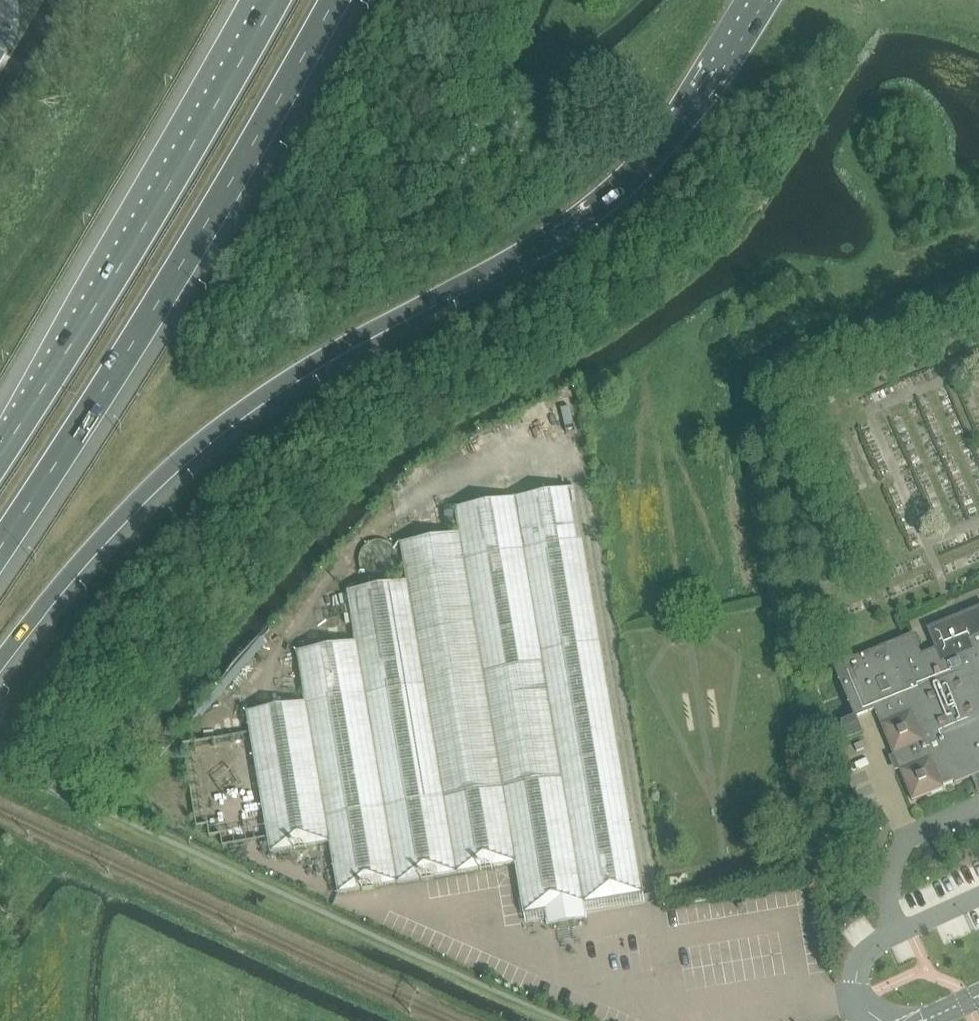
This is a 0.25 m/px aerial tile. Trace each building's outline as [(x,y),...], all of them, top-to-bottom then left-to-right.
[(271,856),(330,846),(338,896),(383,888),(516,866),(524,916),(569,909),(578,917),(594,914),(599,904),(644,896),(575,490),(455,511),(460,536),(400,546),(407,584),(348,594),(356,644),(297,654),(306,705),(247,715),(271,856)] [(835,667),(841,681),(856,717),(843,722),(848,740),(864,733),(858,718),(876,711),(895,755),(899,754),(905,768),(901,770),(914,801),(945,788),(944,785),(955,781),(957,784),(974,776),(978,787),(978,614),(977,609),(978,608),(978,607),(974,609),(969,611),(943,622),(928,628),(938,652),(924,658),(914,634),(835,667)]
